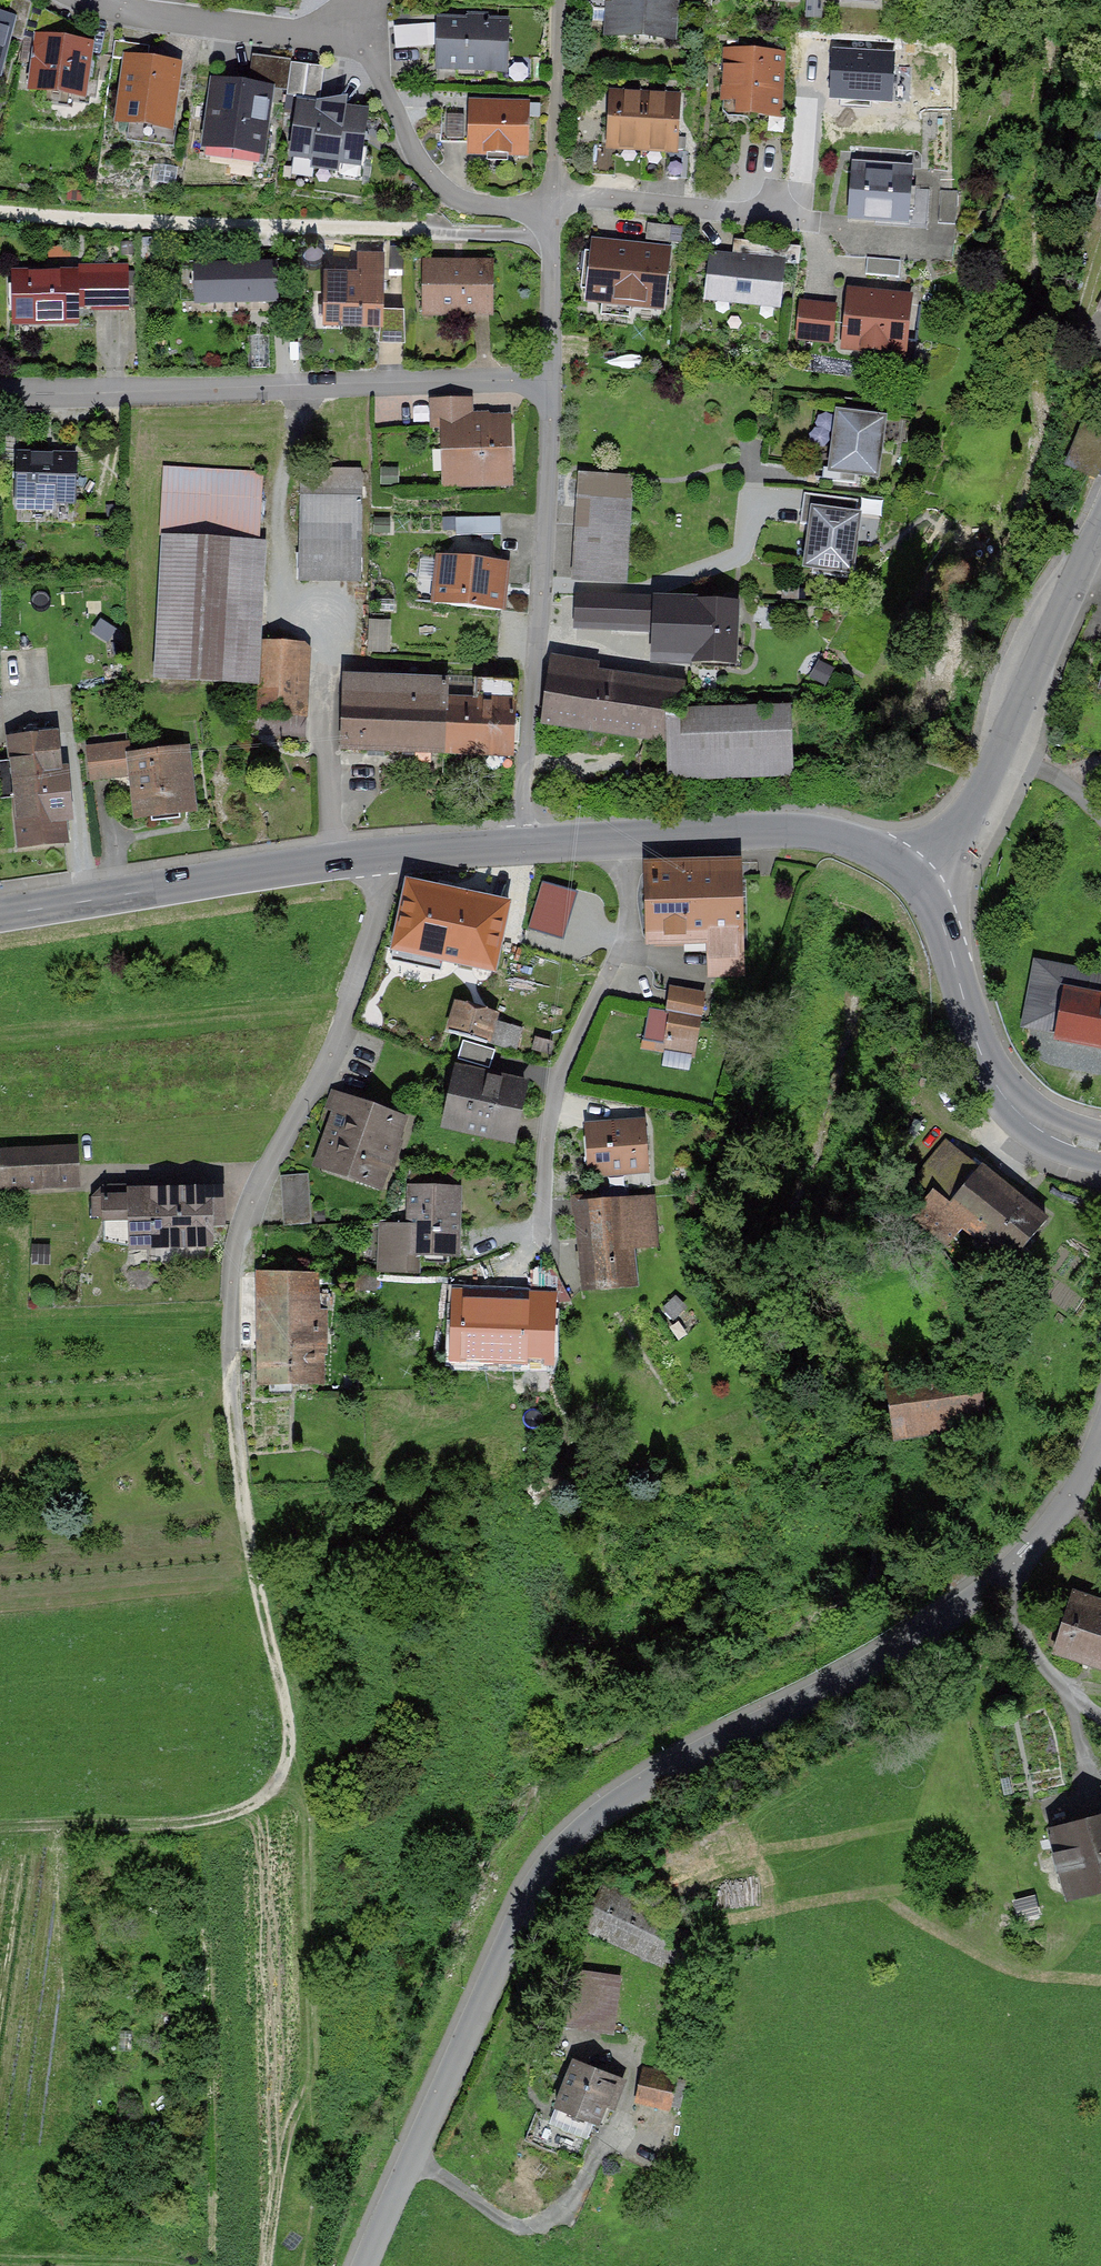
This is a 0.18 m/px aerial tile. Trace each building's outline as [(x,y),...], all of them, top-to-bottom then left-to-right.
[(594,11),(609,11),(608,22),(616,31),(629,31),(636,23),(673,25),(674,0),(585,0),(594,11)] [(806,14),(823,14),(823,0),(806,0),(806,14)] [(22,41),(32,6),(12,1),(7,20),(11,21),(6,40),(22,44),(22,41)] [(32,6),(22,41),(37,44),(38,38),(81,44),(83,34),(32,6)] [(0,18),(0,63),(6,40),(11,21),(7,20),(0,18)] [(440,23),(440,68),(506,68),(506,24),(486,24),(486,19),(468,18),(468,23),(440,23)] [(88,62),(90,45),(81,44),(38,38),(37,44),(31,91),(84,97),(86,81),(92,82),(94,63),(88,62)] [(151,47),(116,41),(113,59),(130,62),(148,64),(151,47)] [(780,116),(782,56),(727,54),(725,99),(736,100),(741,106),(741,114),(780,116)] [(288,92),(291,62),(292,61),(253,56),(249,87),(271,90),(288,92)] [(168,128),(176,68),(148,64),(130,62),(122,122),(168,128)] [(325,67),(291,62),(288,92),(287,97),(321,101),(325,67)] [(249,87),(214,82),(205,148),(262,155),(271,90),(249,87)] [(644,97),(613,96),(611,148),(642,149),(644,97)] [(677,99),(644,97),(642,149),(675,151),(677,99)] [(299,106),(293,156),(315,159),(314,166),(334,168),(333,176),(358,179),(366,114),(299,106)] [(527,107),(474,106),(474,109),(474,142),(474,154),(526,155),(527,107)] [(474,142),(474,109),(442,108),(442,141),(474,142)] [(911,168),(853,165),(850,218),(907,222),(909,190),(911,168)] [(909,190),(907,222),(927,223),(929,191),(909,190)] [(958,192),(940,191),(938,224),(956,225),(958,192)] [(684,227),(648,224),(647,241),(683,244),(684,227)] [(785,246),(783,263),(800,264),(801,247),(785,246)] [(669,253),(593,247),(588,299),(603,300),(602,316),(629,318),(631,303),(665,306),(669,253)] [(343,311),(342,317),(364,317),(364,310),(382,311),(383,251),(359,251),(359,267),(327,266),(326,310),(343,311)] [(403,251),(392,251),(392,271),(403,271),(403,251)] [(709,272),(711,256),(711,254),(694,252),(692,270),(709,272)] [(783,263),(711,256),(709,272),(707,292),(736,295),(735,303),(755,305),(756,297),(780,299),(783,263)] [(195,263),(196,303),(280,301),(280,262),(195,263)] [(493,264),(430,264),(430,313),(493,313),(493,264)] [(76,274),(14,275),(14,322),(77,321),(77,309),(76,276),(76,274)] [(126,275),(76,276),(77,309),(126,308),(126,275)] [(844,346),(904,352),(909,299),(849,293),(844,346)] [(387,337),(405,337),(404,305),(387,305),(387,337)] [(835,308),(801,305),(798,337),(832,341),(835,308)] [(435,401),(436,425),(445,425),(445,423),(469,422),(468,400),(435,401)] [(874,412),(844,409),(836,481),(856,484),(857,473),(876,475),(882,421),(873,420),(874,412)] [(503,481),(507,475),(506,421),(469,422),(445,423),(445,425),(446,446),(454,453),(455,471),(459,476),(487,476),(494,481),(503,481)] [(1100,476),(1100,435),(1081,428),(1068,467),(1100,478),(1100,476)] [(75,456),(18,455),(17,509),(31,509),(31,522),(82,523),(82,502),(74,502),(75,456)] [(255,476),(167,471),(156,682),(243,687),(255,476)] [(303,581),(358,581),(358,499),(303,499),(303,581)] [(858,507),(803,500),(800,525),(818,527),(819,521),(856,526),(858,507)] [(629,508),(583,505),(579,580),(625,582),(629,508)] [(502,517),(457,518),(457,536),(502,535),(502,517)] [(856,526),(819,521),(818,527),(812,574),(849,579),(856,526)] [(459,562),(448,560),(446,579),(438,578),(435,604),(502,611),(506,566),(479,564),(473,557),(464,556),(459,562)] [(654,627),(655,600),(557,596),(555,623),(654,627)] [(736,603),(655,600),(654,627),(653,657),(733,660),(736,603)] [(276,714),(296,714),(299,647),(264,645),(261,713),(276,714)] [(548,726),(595,732),(594,744),(610,746),(611,734),(673,743),(675,743),(679,714),(682,690),(556,672),(548,726)] [(446,682),(345,679),(343,750),(444,753),(446,701),(446,682)] [(471,702),(446,701),(444,753),(515,755),(518,684),(472,683),(471,702)] [(673,743),(674,760),(787,755),(784,710),(679,714),(675,743),(673,743)] [(304,715),(296,714),(276,714),(276,733),(304,734),(304,715)] [(20,845),(65,841),(63,818),(70,817),(68,792),(60,793),(54,733),(10,737),(20,845)] [(108,746),(87,748),(90,778),(111,776),(108,746)] [(190,772),(187,748),(130,755),(137,816),(186,810),(182,773),(190,772)] [(740,863),(649,865),(651,941),(716,939),(717,952),(742,951),(740,863)] [(509,904),(408,881),(392,949),(493,973),(509,904)] [(742,951),(717,952),(710,952),(710,975),(743,974),(742,951)] [(1060,986),(1048,1042),(1100,1053),(1100,995),(1060,986)] [(704,998),(670,991),(666,1011),(672,1013),(668,1036),(696,1041),(704,998)] [(458,1006),(450,1032),(457,1034),(487,1043),(503,1048),(508,1029),(494,1025),(496,1018),(458,1006)] [(487,1043),(457,1034),(450,1057),(480,1067),(487,1043)] [(525,1086),(458,1070),(445,1124),(511,1141),(525,1086)] [(401,1120),(345,1099),(323,1156),(360,1170),(357,1177),(377,1185),(386,1163),(387,1163),(395,1141),(393,1140),(401,1120)] [(640,1108),(605,1100),(607,1127),(641,1124),(640,1108)] [(607,1127),(589,1128),(591,1151),(585,1156),(586,1165),(592,1169),(592,1173),(645,1170),(642,1124),(641,1124),(607,1127)] [(1013,1268),(1047,1221),(933,1139),(899,1185),(1013,1268)] [(0,1153),(0,1185),(76,1181),(75,1150),(0,1153)] [(312,1224),(309,1174),(281,1175),(284,1226),(312,1224)] [(456,1255),(458,1188),(411,1186),(410,1226),(410,1253),(415,1253),(456,1255)] [(599,1188),(600,1201),(628,1199),(627,1186),(599,1188)] [(208,1189),(104,1191),(106,1242),(130,1248),(147,1247),(209,1246),(209,1226),(219,1226),(218,1208),(209,1208),(208,1189)] [(628,1199),(600,1201),(597,1197),(576,1198),(580,1243),(631,1240),(628,1199)] [(655,1197),(628,1199),(631,1240),(631,1248),(658,1246),(655,1197)] [(415,1253),(410,1253),(410,1226),(381,1226),(380,1268),(415,1269),(415,1253)] [(631,1240),(580,1243),(583,1287),(634,1283),(631,1248),(631,1240)] [(570,1300),(553,1266),(532,1270),(533,1300),(550,1300),(559,1300),(570,1300)] [(312,1273),(261,1271),(261,1321),(312,1321),(312,1312),(312,1273)] [(480,1303),(459,1302),(457,1356),(519,1358),(522,1299),(480,1297),(480,1303)] [(522,1299),(519,1358),(547,1359),(550,1300),(533,1300),(522,1299)] [(674,1299),(664,1308),(674,1320),(685,1311),(674,1299)] [(570,1313),(570,1300),(559,1300),(559,1313),(570,1313)] [(312,1321),(312,1331),(325,1331),(324,1312),(312,1312),(312,1321)] [(312,1321),(261,1321),(262,1385),(314,1384),(313,1354),(319,1354),(319,1342),(312,1343),(312,1331),(312,1321)] [(882,1387),(890,1444),(986,1430),(978,1373),(882,1387)] [(1070,1593),(1046,1655),(1100,1676),(1100,1604),(1070,1593)] [(1043,1828),(1064,1909),(1100,1899),(1100,1814),(1043,1828)] [(619,1975),(571,1968),(563,2023),(611,2030),(619,1975)] [(624,2081),(567,2059),(550,2102),(606,2124),(624,2081)] [(678,2075),(643,2065),(633,2099),(669,2109),(678,2075)]
